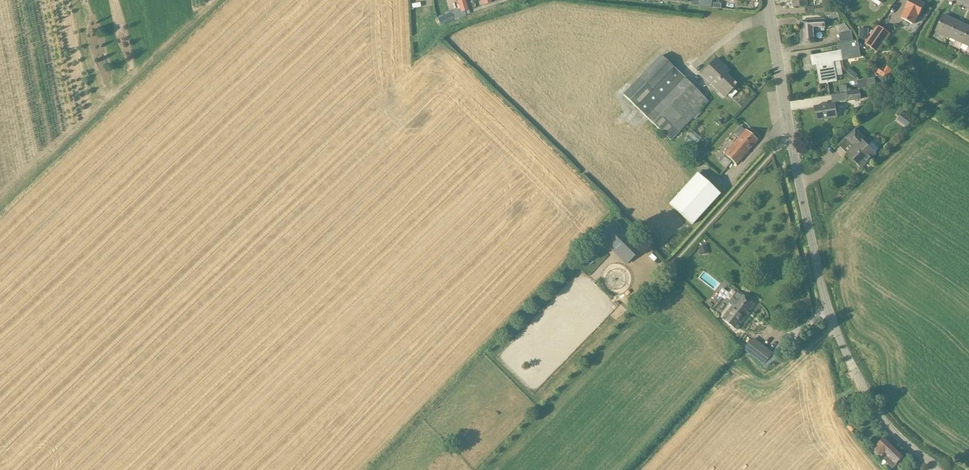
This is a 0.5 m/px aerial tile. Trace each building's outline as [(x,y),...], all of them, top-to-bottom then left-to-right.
[(825,6),(828,6),(827,0),(822,1),(823,5),(814,6),(814,13),(824,12),(825,12),(825,6)] [(925,4),(917,0),(909,0),(905,8),(906,8),(901,17),(913,24),(918,15),(919,15),(925,4)] [(466,2),(458,4),(461,12),(468,10),(466,2)] [(436,20),(439,26),(453,20),(450,13),(436,20)] [(936,32),(949,38),(957,21),(943,15),(936,32)] [(800,21),(802,43),(816,42),(815,29),(824,28),(824,20),(800,21)] [(957,21),(949,38),(962,44),(968,29),(968,27),(957,21)] [(852,30),(850,31),(845,24),(833,26),(839,33),(840,43),(853,40),(852,31),(852,30)] [(890,34),(878,26),(865,44),(877,52),(890,34)] [(868,39),(868,32),(859,31),(859,39),(868,39)] [(836,81),(833,62),(843,60),(841,51),(811,56),(813,66),(816,65),(820,84),(836,81)] [(708,101),(662,56),(623,95),(671,140),(708,101)] [(729,71),(716,59),(701,75),(725,97),(727,94),(731,98),(737,92),(732,88),(736,84),(726,75),(729,71)] [(875,78),(867,79),(868,87),(876,86),(875,78)] [(847,92),(848,101),(861,99),(860,90),(847,92)] [(817,122),(831,120),(838,119),(836,103),(815,106),(817,122)] [(896,115),(899,117),(900,117),(904,112),(906,109),(902,107),(896,115)] [(726,168),(732,161),(735,164),(757,140),(745,130),(740,126),(733,133),(738,138),(724,154),(718,162),(726,168)] [(839,145),(847,152),(861,167),(875,154),(867,146),(870,143),(855,128),(845,138),(846,138),(839,145)] [(720,195),(697,174),(668,205),(692,227),(720,195)] [(614,220),(598,236),(626,265),(642,248),(614,220)] [(699,247),(700,254),(707,252),(705,245),(699,247)] [(736,298),(722,317),(737,328),(756,303),(739,290),(734,296),(736,298)] [(744,350),(763,365),(764,365),(773,353),(753,338),(744,350)] [(847,417),(859,413),(856,406),(845,409),(847,417)] [(892,468),(895,464),(903,456),(885,438),(873,450),(892,468)]
